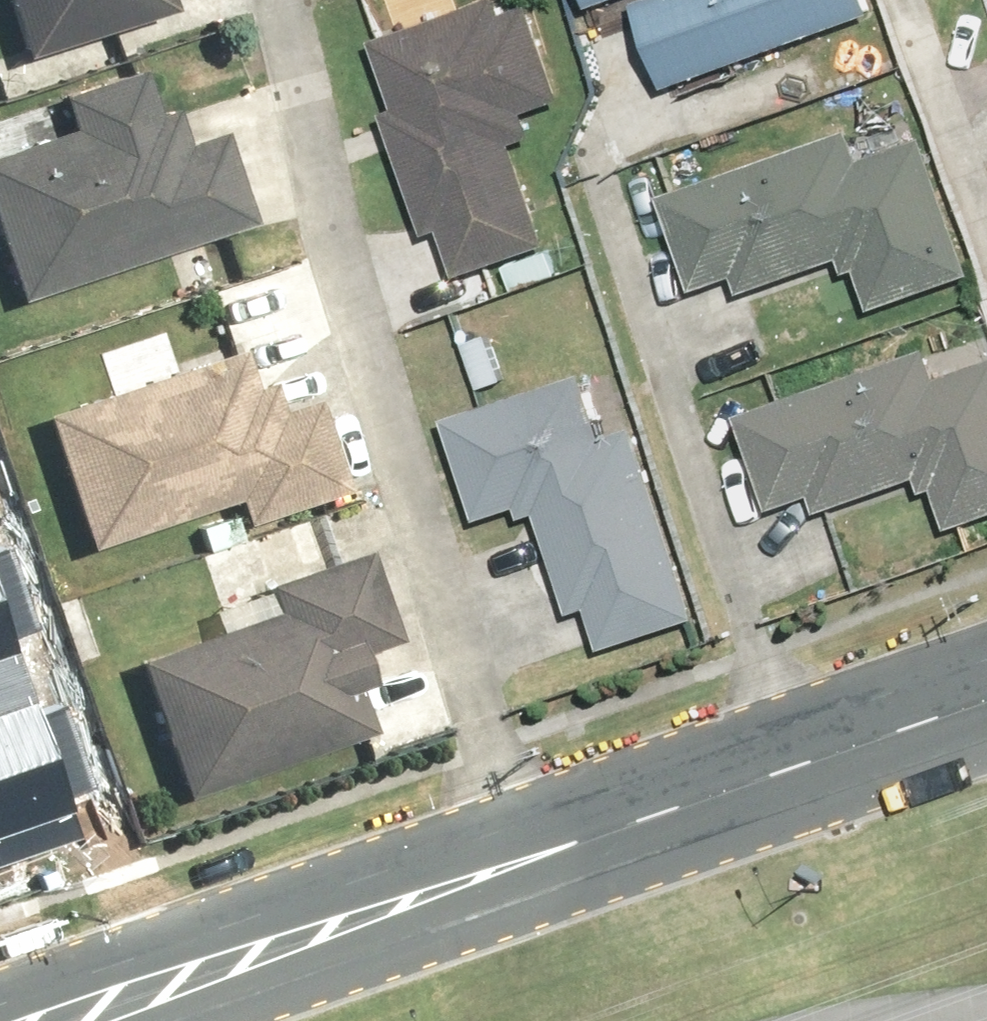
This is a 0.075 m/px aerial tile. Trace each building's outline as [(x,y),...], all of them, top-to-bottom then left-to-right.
[(12,67),(169,26),(162,0),(0,0),(0,22),(12,67)] [(358,42),(437,286),(553,248),(520,147),(585,126),(544,0),(487,0),(358,42)] [(592,40),(635,25),(660,94),(870,19),(863,0),(578,0),(592,40)] [(9,307),(249,230),(219,139),(166,156),(139,74),(60,100),(69,125),(0,148),(0,280),(9,307)] [(913,112),(646,198),(684,315),(847,263),(865,319),(969,285),(913,112)] [(724,415),(764,537),(924,485),(941,537),(986,522),(986,331),(724,415)] [(236,347),(34,412),(79,552),(227,505),(235,531),(342,496),(311,401),(259,418),(236,347)] [(609,369),(434,425),(472,541),(533,521),(579,663),(693,627),(609,369)] [(84,834),(71,797),(89,791),(64,715),(45,722),(17,639),(35,633),(9,557),(0,560),(0,862),(84,834)] [(118,636),(172,803),(375,738),(353,671),(397,657),(365,557),(118,636)]
